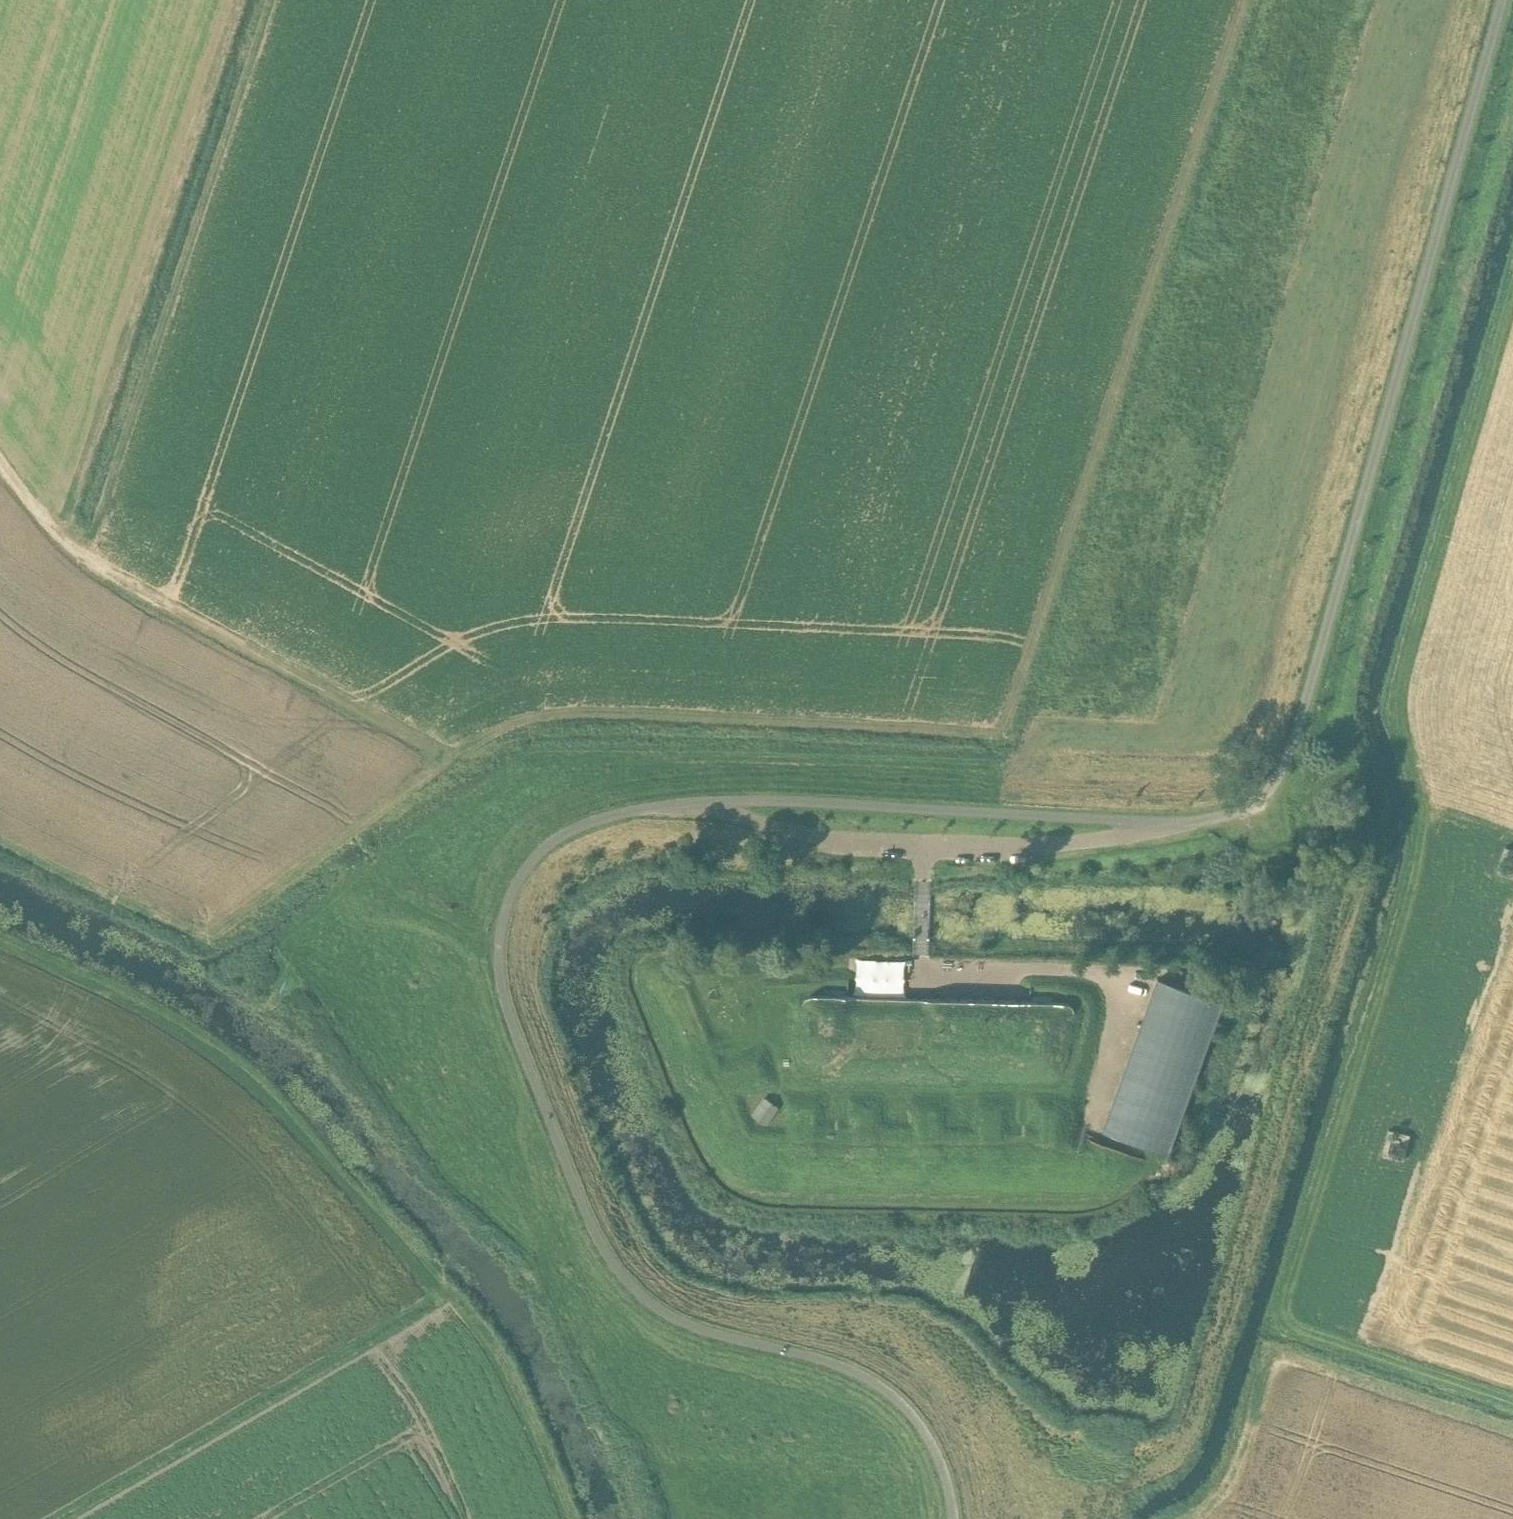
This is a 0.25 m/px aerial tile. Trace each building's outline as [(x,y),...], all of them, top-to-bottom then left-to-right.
[(1158,979),(1103,1130),(1167,1153),(1222,1003),(1158,979)] [(1411,1137),(1390,1130),(1381,1155),(1403,1163),(1411,1137)]
